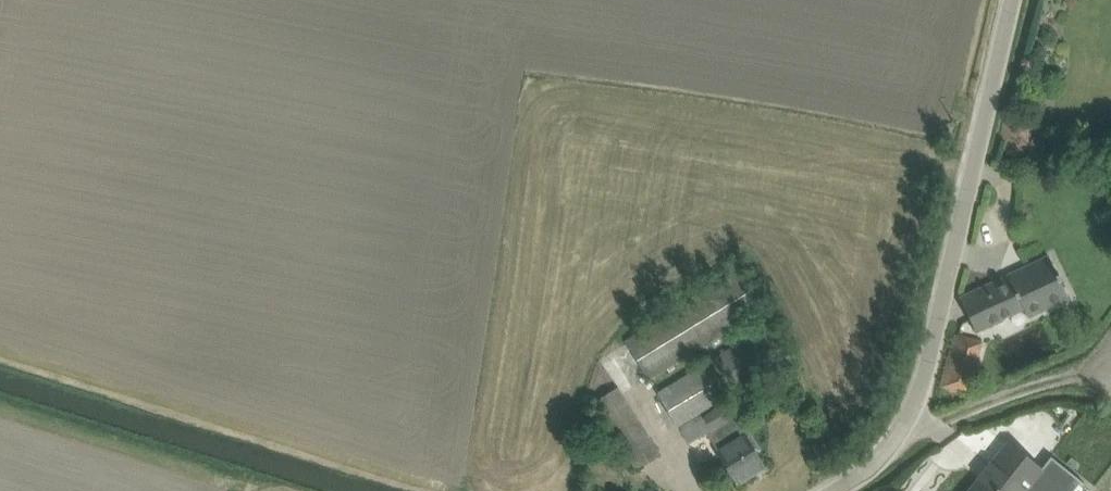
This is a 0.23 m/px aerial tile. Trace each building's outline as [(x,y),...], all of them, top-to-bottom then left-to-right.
[(980,334),(1063,295),(1043,253),(960,292),(980,334)] [(737,270),(635,332),(658,370),(760,307),(737,270)] [(792,358),(771,321),(665,383),(698,441),(746,413),(733,392),(792,358)] [(952,337),(940,389),(969,396),(981,343),(952,337)] [(617,386),(593,402),(637,471),(661,456),(617,386)] [(733,485),(763,467),(741,430),(711,448),(733,485)] [(1051,458),(1025,490),(995,466),(975,490),(1071,490),(1079,481),(1051,458)]
